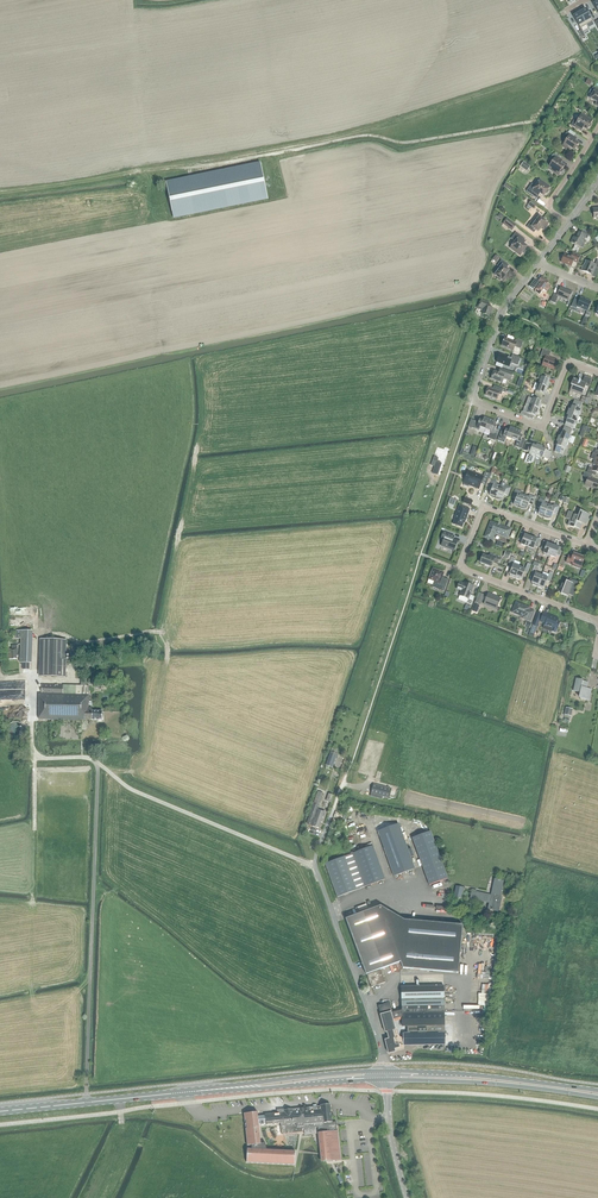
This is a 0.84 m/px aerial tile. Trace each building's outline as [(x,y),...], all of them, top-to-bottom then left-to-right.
[(593,21),(585,9),(579,12),(586,25),(593,21)] [(586,25),(579,12),(573,16),(580,29),(586,25)] [(593,87),(592,91),(590,90),(589,93),(592,94),(590,99),(596,102),(595,105),(597,107),(597,90),(593,87)] [(571,125),(578,130),(581,131),(583,128),(586,130),(588,127),(589,128),(591,124),(590,124),(592,120),(581,114),(577,121),(574,120),(571,125)] [(578,144),(575,141),(577,138),(567,132),(565,135),(568,137),(562,147),(566,149),(568,147),(574,151),(578,144)] [(564,166),(560,164),(562,161),(553,154),(549,160),(552,162),(547,168),(558,175),(560,172),(561,173),(563,170),(562,169),(564,166)] [(260,161),(166,180),(174,219),(268,200),(267,195),(265,187),(260,161)] [(520,166),(527,171),(530,167),(523,162),(520,166)] [(285,183),(265,187),(267,195),(289,191),(289,190),(297,188),(296,187),(297,186),(297,184),(296,183),(294,177),(284,179),(285,183)] [(537,192),(540,194),(543,196),(545,193),(546,194),(549,191),(548,190),(550,187),(540,180),(535,186),(531,184),(526,191),(534,197),(537,192)] [(511,190),(514,186),(508,182),(505,185),(511,190)] [(528,205),(533,209),(537,205),(531,200),(528,205)] [(526,227),(533,233),(536,230),(538,232),(541,228),(543,230),(548,224),(545,222),(546,220),(543,218),(542,219),(539,217),(533,224),(530,222),(526,227)] [(503,224),(512,230),(515,225),(507,219),(503,224)] [(570,243),(583,248),(584,244),(582,243),(585,238),(587,239),(590,233),(582,230),(581,233),(578,232),(576,238),(573,237),(570,243)] [(527,247),(523,244),(526,240),(516,232),(511,239),(515,242),(510,248),(520,256),(522,253),(523,254),(525,250),(524,250),(527,247)] [(577,262),(580,256),(573,253),(571,257),(564,254),(561,262),(571,266),(573,261),(577,262)] [(503,282),(508,276),(505,274),(508,270),(506,269),(509,265),(501,260),(497,266),(500,268),(494,275),(497,278),(496,279),(500,281),(500,280),(503,282)] [(597,268),(597,261),(597,260),(595,264),(586,261),(584,265),(583,265),(581,271),(592,275),(595,268),(597,269),(597,268)] [(546,280),(541,276),(538,282),(534,279),(529,286),(533,289),(534,288),(535,289),(534,291),(539,294),(543,290),(546,292),(550,287),(546,284),(548,283),(546,281),(546,280)] [(568,301),(572,292),(560,287),(557,294),(553,293),(550,301),(555,303),(558,297),(568,301)] [(587,311),(591,302),(580,297),(579,300),(574,298),(571,307),(576,309),(577,307),(587,311)] [(490,316),(492,308),(487,306),(489,303),(481,300),(479,303),(478,303),(476,308),(482,310),(482,313),(490,316)] [(520,349),(523,341),(516,338),(514,342),(504,338),(501,346),(513,351),(514,347),(520,349)] [(544,359),(542,365),(554,370),(557,361),(548,357),(550,352),(542,349),(539,357),(544,359)] [(517,366),(520,358),(512,355),(510,358),(499,354),(496,362),(509,366),(510,363),(517,366)] [(499,373),(494,371),(491,379),(502,383),(503,379),(504,379),(509,381),(512,373),(500,368),(499,373)] [(549,379),(548,379),(549,376),(539,372),(537,378),(540,379),(538,384),(547,388),(549,382),(548,382),(549,379)] [(591,379),(584,376),(582,382),(573,378),(570,385),(571,385),(569,391),(581,395),(585,386),(588,387),(591,379)] [(535,392),(543,395),(544,392),(546,393),(547,388),(538,384),(535,392)] [(501,395),(502,392),(505,393),(506,390),(496,387),(495,390),(488,387),(485,395),(497,399),(498,394),(501,395)] [(530,406),(539,409),(541,404),(540,404),(541,401),(533,398),(530,406)] [(570,405),(567,412),(579,416),(581,410),(579,409),(582,403),(574,400),(572,406),(570,405)] [(537,414),(539,409),(530,406),(527,413),(535,416),(536,414),(537,414)] [(576,423),(579,416),(567,412),(565,418),(567,419),(564,425),(572,428),(575,422),(576,423)] [(485,429),(489,419),(483,417),(482,421),(479,420),(478,422),(474,421),(472,428),(479,431),(480,427),(485,429)] [(495,421),(489,419),(485,429),(491,431),(488,438),(495,441),(499,430),(495,429),(496,426),(493,425),(495,421)] [(506,437),(511,439),(515,429),(510,427),(508,431),(505,430),(504,432),(500,431),(497,440),(504,443),(506,437)] [(560,432),(557,439),(568,443),(571,436),(569,436),(572,430),(564,427),(561,433),(560,432)] [(515,447),(521,449),(525,440),(521,439),(522,436),(519,435),(521,431),(515,429),(511,439),(517,441),(515,447)] [(557,439),(555,445),(556,446),(554,452),(562,455),(564,449),(566,449),(568,443),(557,439)] [(533,462),(539,446),(533,443),(532,445),(526,442),(523,450),(529,453),(528,455),(527,455),(524,462),(530,464),(530,462),(532,463),(533,462)] [(546,448),(539,446),(533,462),(536,463),(535,463),(537,464),(539,463),(540,461),(539,461),(540,459),(541,459),(542,457),(548,460),(551,452),(545,450),(546,448)] [(596,472),(597,473),(597,466),(593,464),(592,468),(589,467),(586,473),(595,476),(596,472)] [(483,477),(468,471),(467,475),(468,475),(466,481),(465,480),(463,485),(468,487),(469,484),(474,486),(474,487),(478,489),(483,477)] [(597,485),(597,482),(590,479),(592,475),(584,472),(582,476),(588,478),(585,485),(596,490),(597,485)] [(492,497),(495,499),(500,486),(496,485),(497,482),(491,480),(487,489),(491,490),(489,495),(492,497)] [(507,496),(510,488),(505,486),(506,484),(501,482),(500,486),(495,499),(498,500),(502,500),(504,495),(507,496)] [(516,507),(519,508),(524,495),(520,494),(521,492),(515,489),(512,498),(515,499),(513,504),(516,507)] [(528,497),(524,495),(519,508),(523,509),(526,509),(528,504),(532,505),(535,497),(529,495),(528,497)] [(454,508),(457,500),(451,498),(448,505),(454,508)] [(540,516),(543,518),(548,505),(544,503),(545,501),(539,499),(536,507),(540,508),(538,514),(540,516)] [(552,506),(548,505),(543,518),(547,519),(551,519),(553,513),(556,515),(559,506),(553,504),(552,506)] [(469,509),(459,505),(454,519),(453,524),(461,527),(464,520),(465,520),(469,509)] [(565,518),(569,520),(567,525),(573,528),(574,527),(579,529),(582,521),(586,523),(589,514),(581,511),(579,516),(572,513),(572,512),(568,510),(565,518)] [(510,529),(490,522),(485,537),(492,540),(495,533),(507,537),(510,529)] [(441,546),(454,550),(457,542),(452,540),(454,536),(443,532),(441,539),(443,540),(441,546)] [(527,547),(530,537),(526,535),(521,533),(518,540),(521,541),(520,544),(527,547)] [(535,539),(530,537),(527,547),(533,549),(534,546),(537,547),(540,540),(535,538),(535,539)] [(548,557),(549,555),(553,545),(548,544),(548,543),(543,541),(540,549),(544,550),(543,553),(544,553),(543,555),(548,557)] [(557,547),(553,545),(549,555),(555,558),(556,555),(560,556),(562,549),(557,547)] [(566,562),(572,565),(572,566),(580,569),(584,557),(573,553),(572,557),(568,556),(566,562)] [(493,563),(496,564),(499,557),(490,554),(488,557),(482,555),(479,563),(491,567),(493,563)] [(515,578),(519,567),(513,564),(515,559),(511,557),(509,564),(512,566),(509,574),(510,575),(509,576),(515,578)] [(535,573),(537,567),(539,563),(534,562),(532,565),(534,566),(531,573),(534,574),(531,583),(532,583),(532,585),(537,586),(541,575),(535,573)] [(525,569),(519,567),(515,578),(520,580),(520,578),(521,579),(525,570),(528,572),(531,565),(527,563),(525,569)] [(432,587),(443,591),(447,583),(440,581),(444,572),(433,568),(428,579),(434,581),(432,587)] [(547,578),(541,575),(537,586),(542,588),(543,587),(544,587),(547,579),(550,580),(553,573),(549,572),(547,578)] [(561,594),(567,597),(568,594),(572,596),(577,582),(570,579),(569,582),(566,581),(564,585),(562,584),(560,588),(559,587),(557,593),(558,593),(558,594),(558,595),(559,593),(561,594)] [(464,583),(459,582),(456,589),(461,591),(459,596),(468,599),(466,603),(471,605),(474,596),(470,595),(473,586),(464,583)] [(478,593),(475,602),(480,604),(484,595),(478,593)] [(500,599),(488,594),(484,604),(496,608),(500,599)] [(514,606),(512,612),(517,615),(517,614),(522,616),(522,618),(530,621),(533,611),(528,609),(529,608),(516,603),(514,607),(514,606)] [(543,613),(537,611),(532,624),(538,626),(543,613)] [(558,619),(543,613),(540,621),(545,623),(544,625),(552,628),(551,631),(555,633),(556,629),(557,629),(559,622),(557,621),(558,619)] [(31,662),(33,662),(34,629),(17,629),(17,637),(21,638),(21,662),(23,662),(23,669),(31,669),(31,662)] [(39,639),(38,676),(65,677),(66,640),(39,639)] [(18,648),(17,648),(17,645),(11,645),(12,648),(9,649),(9,653),(7,653),(8,660),(17,659),(17,657),(18,657),(18,648)] [(576,678),(573,691),(581,693),(580,698),(588,700),(591,689),(587,688),(588,682),(582,681),(582,680),(576,678)] [(103,721),(103,712),(92,712),(92,708),(88,708),(89,686),(42,685),(41,694),(39,694),(39,720),(81,721),(81,720),(91,720),(91,721),(103,721)] [(565,707),(564,714),(571,716),(572,709),(565,707)] [(13,737),(16,737),(20,736),(23,734),(24,731),(24,727),(23,724),(21,722),(18,721),(15,720),(12,722),(9,724),(8,727),(8,730),(9,733),(11,735),(13,737)] [(337,754),(330,751),(325,765),(333,768),(337,754)] [(338,754),(336,765),(342,767),(344,755),(338,754)] [(373,784),(370,793),(388,798),(390,788),(373,784)] [(306,823),(313,825),(312,826),(318,828),(321,822),(322,823),(326,812),(317,809),(323,792),(317,791),(306,823)] [(398,823),(377,831),(393,876),(414,868),(398,823)] [(412,838),(429,885),(447,878),(430,831),(412,838)] [(352,854),(348,855),(360,888),(364,887),(384,879),(372,846),(352,853),(352,854)] [(344,856),(325,863),(337,897),(356,889),(360,888),(348,855),(344,856)] [(470,898),(474,899),(489,902),(488,909),(498,911),(500,903),(498,903),(503,881),(494,879),(491,895),(476,892),(476,891),(472,890),(470,898)] [(456,886),(453,896),(461,898),(463,887),(456,886)] [(357,914),(374,908),(371,901),(355,908),(357,914)] [(366,974),(380,969),(400,962),(403,968),(458,973),(462,925),(404,920),(380,906),(345,919),(366,974)] [(380,970),(366,975),(371,987),(385,982),(380,970)] [(480,987),(480,1005),(489,1005),(490,983),(486,982),(486,987),(480,987)] [(390,1002),(378,1006),(385,1032),(387,1032),(393,1030),(395,1030),(393,1021),(401,1019),(401,1027),(407,1026),(444,1026),(443,986),(401,987),(401,1009),(392,1011),(390,1002)] [(407,1033),(403,1033),(403,1038),(404,1045),(445,1044),(444,1026),(407,1026),(407,1033)] [(389,1039),(385,1040),(388,1053),(395,1052),(394,1049),(399,1048),(399,1049),(404,1049),(404,1045),(403,1038),(397,1037),(395,1037),(393,1030),(387,1032),(389,1039)] [(257,1110),(243,1112),(247,1145),(251,1144),(252,1149),(248,1148),(247,1162),(294,1165),(295,1151),(266,1149),(265,1142),(261,1142),(259,1124),(261,1124),(261,1125),(264,1125),(264,1124),(266,1123),(266,1125),(273,1124),(286,1123),(286,1125),(281,1125),(281,1134),(287,1133),(302,1132),(302,1129),(317,1127),(321,1162),(341,1160),(338,1130),(337,1130),(336,1122),(332,1122),(330,1104),(320,1105),(320,1106),(289,1110),(289,1108),(287,1109),(287,1110),(284,1110),(284,1112),(265,1114),(265,1116),(258,1116),(257,1110)]
